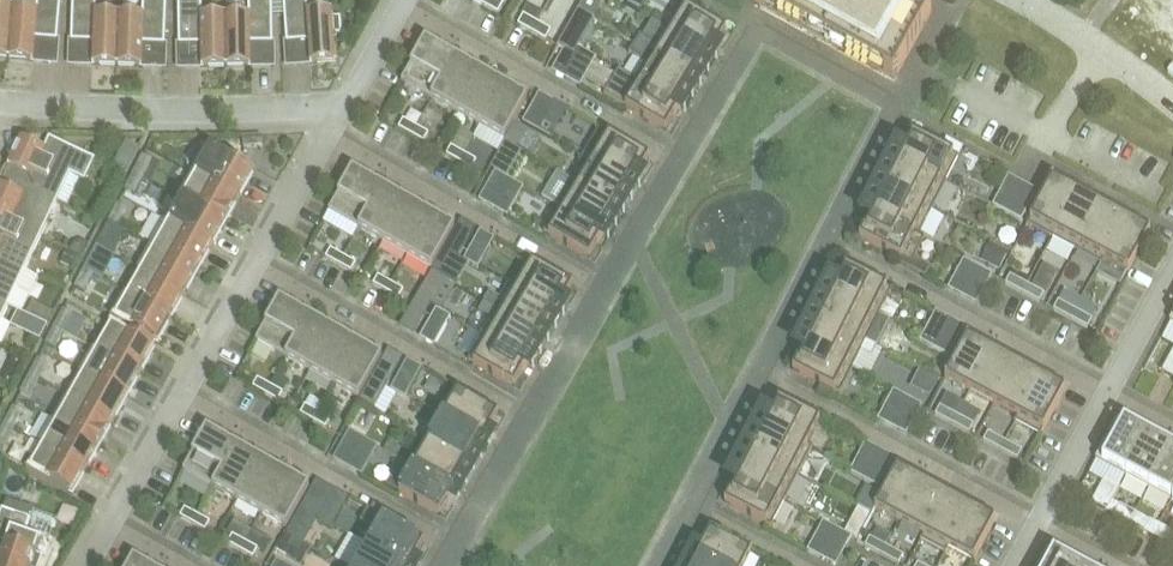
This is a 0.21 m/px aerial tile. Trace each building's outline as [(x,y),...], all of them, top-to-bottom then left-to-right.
[(9,61),(9,60),(33,62),(35,40),(57,42),(61,0),(37,0),(36,8),(13,6),(8,61),(9,61)] [(71,43),(93,44),(92,65),(117,66),(119,12),(96,12),(96,0),(72,0),(71,43)] [(117,66),(142,67),(143,46),(165,46),(166,0),(143,0),(142,13),(119,12),(117,66)] [(179,47),(201,46),(201,68),(226,67),(225,14),(202,14),(202,0),(178,0),(179,47)] [(225,14),(226,67),(251,67),(250,45),(273,45),(272,0),(248,0),(248,13),(225,14)] [(309,64),(335,62),(334,36),(341,35),(340,18),(332,19),(332,9),(307,10),(307,0),(283,0),(286,44),(308,43),(309,64)] [(484,7),(498,14),(503,4),(495,0),(488,0),(484,7)] [(604,0),(584,0),(578,10),(593,19),(604,0)] [(754,6),(893,82),(931,13),(908,0),(757,0),(754,6)] [(0,5),(0,59),(7,60),(7,61),(8,61),(13,6),(0,5)] [(666,29),(711,56),(726,32),(681,5),(666,29)] [(568,43),(578,49),(594,20),(593,19),(578,10),(558,47),(563,50),(568,43)] [(532,33),(537,24),(523,16),(518,25),(532,33)] [(537,24),(532,33),(546,41),(551,32),(537,24)] [(711,57),(711,56),(666,29),(666,30),(670,33),(661,49),(639,36),(634,45),(692,80),(707,55),(711,57)] [(432,100),(455,58),(425,41),(401,83),(432,100)] [(577,59),(582,51),(578,49),(568,43),(563,50),(563,51),(577,59)] [(677,105),(692,80),(634,45),(628,54),(645,64),(635,81),(680,108),(680,107),(677,105)] [(582,51),(577,59),(591,67),(596,59),(582,51)] [(455,113),(479,71),(455,58),(432,100),(455,113)] [(479,127),(503,85),(479,71),(455,113),(479,127)] [(680,108),(635,81),(618,71),(603,95),(665,132),(680,108)] [(503,85),(479,127),(504,140),(528,99),(503,85)] [(536,131),(541,123),(527,115),(522,123),(536,131)] [(411,136),(416,128),(403,121),(398,129),(411,136)] [(541,123),(536,131),(551,139),(555,131),(541,123)] [(518,148),(527,131),(514,124),(504,140),(518,148)] [(416,128),(411,136),(424,143),(428,135),(416,128)] [(584,154),(634,184),(649,159),(599,129),(584,154)] [(898,159),(946,183),(958,157),(911,134),(898,159)] [(243,148),(262,147),(262,137),(242,138),(243,148)] [(3,178),(57,203),(70,176),(85,183),(95,161),(49,139),(43,153),(20,142),(19,144),(23,146),(15,162),(11,160),(3,178)] [(138,149),(128,143),(112,175),(122,181),(138,149)] [(459,163),(464,155),(451,147),(446,156),(459,163)] [(507,148),(499,161),(516,171),(524,158),(507,148)] [(191,174),(238,201),(252,176),(205,149),(191,174)] [(634,184),(584,154),(594,160),(579,184),(574,182),(615,207),(630,182),(634,184)] [(464,155),(459,163),(471,170),(476,162),(464,155)] [(134,174),(143,179),(152,161),(143,156),(134,174)] [(932,210),(946,183),(898,159),(898,160),(902,162),(889,188),(932,210)] [(359,230),(382,188),(352,171),(328,212),(359,230)] [(504,189),(509,180),(495,172),(490,181),(504,189)] [(134,196),(143,179),(134,174),(125,191),(134,196)] [(225,225),(238,201),(191,174),(177,198),(225,225)] [(57,203),(3,178),(0,184),(0,219),(41,238),(57,203)] [(1052,239),(1077,192),(1076,192),(1075,193),(1053,181),(1054,180),(1052,179),(1027,225),(1052,239)] [(509,180),(504,189),(519,197),(523,188),(509,180)] [(600,232),(615,207),(574,182),(558,208),(603,235),(604,235),(600,232)] [(383,243),(406,201),(382,188),(359,230),(383,243)] [(919,237),(932,210),(889,188),(876,214),(872,212),(871,213),(919,237)] [(1076,252),(1101,205),(1100,204),(1099,206),(1077,194),(1078,193),(1077,192),(1052,239),(1076,252)] [(211,248),(225,225),(177,198),(177,199),(182,201),(170,224),(165,221),(164,222),(211,248)] [(1007,214),(1011,205),(997,198),(992,206),(1007,214)] [(406,256),(430,215),(406,201),(383,243),(406,256)] [(109,222),(118,227),(126,210),(118,205),(109,222)] [(1011,205),(1007,214),(1021,221),(1026,213),(1011,205)] [(1100,264),(1125,218),(1124,217),(1123,219),(1101,207),(1102,205),(1101,205),(1076,252),(1100,264)] [(589,260),(603,235),(558,208),(543,233),(589,260)] [(919,237),(871,213),(859,238),(901,260),(911,265),(915,258),(924,240),(919,237)] [(430,215),(406,256),(431,270),(454,228),(430,215)] [(1125,218),(1100,264),(1101,265),(1104,260),(1128,273),(1150,231),(1148,230),(1147,232),(1125,220),(1126,218),(1125,218)] [(41,238),(0,219),(0,261),(24,273),(41,238)] [(126,232),(118,227),(109,222),(103,234),(120,243),(126,232)] [(198,272),(211,248),(164,222),(151,246),(198,272)] [(86,243),(81,240),(74,243),(70,250),(81,256),(82,257),(88,244),(86,243)] [(449,241),(431,272),(432,272),(445,281),(459,258),(464,250),(449,241)] [(982,262),(1000,271),(1007,255),(1009,253),(991,244),(989,246),(982,262)] [(184,296),(198,272),(151,246),(137,269),(184,296)] [(338,266),(343,257),(330,250),(326,259),(338,266)] [(62,265),(75,270),(79,262),(81,257),(70,252),(67,251),(61,264),(62,265)] [(464,261),(467,263),(478,269),(483,261),(468,252),(464,261)] [(84,271),(93,276),(101,258),(93,254),(84,271)] [(343,257),(338,266),(351,273),(356,264),(343,257)] [(973,276),(978,268),(963,260),(959,269),(973,276)] [(24,273),(0,261),(0,303),(8,307),(24,273)] [(518,288),(558,312),(572,287),(532,263),(518,288)] [(832,292),(879,316),(892,290),(844,267),(832,292)] [(978,268),(973,276),(988,284),(992,275),(978,268)] [(171,320),(184,296),(137,269),(137,270),(142,273),(129,295),(124,292),(124,293),(171,320)] [(84,293),(93,276),(84,271),(75,288),(84,293)] [(432,272),(425,283),(440,291),(446,281),(445,281),(432,272)] [(1022,294),(1027,285),(1010,276),(1005,285),(1022,294)] [(386,293),(391,284),(378,277),(373,286),(386,293)] [(497,311),(539,335),(554,310),(558,312),(518,288),(508,282),(498,299),(490,295),(485,304),(497,311)] [(391,284),(386,293),(398,300),(403,291),(391,284)] [(1027,285),(1022,294),(1039,303),(1044,294),(1027,285)] [(888,320),(879,316),(832,292),(831,293),(835,295),(822,321),(874,347),(888,320)] [(157,345),(171,320),(124,293),(110,318),(157,345)] [(286,359),(309,317),(279,300),(255,342),(286,359)] [(1070,320),(1075,311),(1058,302),(1053,311),(1070,320)] [(8,307),(0,303),(0,325),(8,307)] [(539,335),(497,311),(485,304),(480,313),(492,320),(482,337),(528,364),(528,363),(525,361),(539,335)] [(41,310),(36,320),(47,326),(52,315),(41,310)] [(436,310),(431,318),(446,326),(450,318),(436,310)] [(55,328),(63,333),(72,315),(64,311),(55,328)] [(1075,311),(1070,320),(1087,329),(1092,320),(1075,311)] [(310,373),(333,331),(309,317),(286,359),(310,373)] [(47,326),(35,320),(29,333),(41,338),(47,326)] [(869,356),(874,347),(822,321),(809,347),(805,345),(805,346),(852,370),(861,352),(869,356)] [(93,349),(140,376),(154,351),(112,327),(98,351),(93,348),(93,349)] [(54,350),(63,333),(55,328),(46,345),(54,350)] [(333,386),(357,344),(333,331),(310,373),(333,386)] [(934,349),(938,341),(924,333),(920,342),(934,349)] [(514,388),(528,364),(482,337),(468,362),(514,388)] [(970,392),(992,351),(991,350),(990,352),(968,340),(969,338),(967,337),(945,379),(970,392)] [(938,341),(934,349),(948,357),(953,348),(938,341)] [(357,344),(333,386),(358,400),(382,358),(357,344)] [(839,395),(852,370),(805,346),(792,372),(839,395)] [(126,399),(140,376),(93,349),(79,373),(126,399)] [(994,405),(1016,363),(1015,363),(1014,365),(992,353),(993,351),(992,351),(970,392),(994,405)] [(1162,373),(1172,378),(1172,352),(1162,373)] [(14,354),(0,383),(0,387),(12,392),(19,379),(27,361),(18,357),(14,354)] [(29,377),(38,382),(47,364),(38,359),(29,377)] [(1015,423),(1040,376),(1039,376),(1038,378),(1016,366),(1017,364),(1016,363),(994,405),(1017,417),(1014,422),(1015,423)] [(374,411),(392,380),(376,371),(359,402),(374,411)] [(113,423),(126,399),(79,373),(66,397),(113,423)] [(1040,376),(1015,423),(1040,436),(1065,390),(1063,389),(1062,391),(1040,379),(1041,377),(1040,376)] [(29,398),(38,382),(29,377),(21,394),(29,398)] [(265,396),(270,387),(257,380),(253,388),(265,396)] [(396,382),(391,391),(405,399),(410,390),(396,382)] [(270,387),(265,396),(278,403),(283,394),(270,387)] [(903,407),(907,399),(893,391),(888,400),(903,407)] [(443,417),(484,440),(498,416),(457,392),(443,417)] [(100,447),(113,423),(66,397),(52,421),(100,447)] [(765,425),(812,449),(812,448),(807,445),(820,421),(778,399),(765,425)] [(907,399),(903,407),(917,415),(922,406),(907,399)] [(313,422),(318,414),(305,407),(300,415),(313,422)] [(952,425),(957,416),(940,407),(935,416),(952,425)] [(4,425),(13,430),(22,413),(13,408),(4,425)] [(318,414),(313,422),(326,429),(330,421),(318,414)] [(957,416),(952,425),(969,434),(974,425),(957,416)] [(483,441),(484,440),(443,417),(428,442),(423,439),(423,440),(465,464),(479,439),(483,441)] [(1125,477),(1147,437),(1117,420),(1095,461),(1125,477)] [(86,471),(100,447),(52,421),(39,445),(86,471)] [(13,430),(4,425),(0,434),(0,445),(4,447),(13,430)] [(798,476),(812,449),(765,425),(764,426),(768,428),(755,454),(798,476)] [(213,489),(237,447),(206,430),(183,472),(213,489)] [(359,448),(363,439),(349,432),(344,440),(359,448)] [(1000,451),(1005,442),(988,433),(983,442),(1000,451)] [(1148,489),(1170,449),(1147,437),(1125,477),(1148,489)] [(363,439),(359,448),(373,456),(378,447),(363,439)] [(450,490),(465,464),(423,440),(421,443),(408,466),(453,493),(454,492),(450,490)] [(1005,442),(1000,451),(1017,460),(1022,451),(1005,442)] [(72,496),(86,471),(39,445),(25,469),(72,496)] [(237,502),(260,460),(237,447),(213,489),(237,502)] [(1172,498),(1172,450),(1170,449),(1148,489),(1171,502),(1172,498)] [(784,503),(798,476),(755,454),(741,480),(737,478),(737,479),(784,503)] [(261,516),(284,474),(260,460),(237,502),(261,516)] [(866,482),(870,473),(854,464),(849,473),(866,482)] [(439,517),(453,493),(408,466),(407,467),(412,470),(398,494),(439,517)] [(899,523),(922,482),(921,481),(920,483),(897,471),(898,469),(897,468),(874,510),(899,523)] [(870,473),(866,482),(878,488),(883,480),(870,473)] [(284,474),(261,516),(285,530),(309,488),(284,474)] [(771,528),(784,503),(737,479),(724,504),(771,528)] [(1120,488),(1105,479),(1092,504),(1107,512),(1120,488)] [(921,541),(946,494),(945,494),(944,496),(922,484),(923,482),(922,482),(899,523),(922,535),(920,541),(921,541)] [(945,554),(970,507),(969,507),(968,509),(946,497),(947,495),(946,494),(921,541),(945,554)] [(318,520),(323,512),(308,504),(304,513),(318,520)] [(1127,529),(1135,514),(1119,506),(1114,516),(1121,520),(1119,525),(1127,529)] [(970,507),(945,554),(946,554),(948,549),(972,562),(995,521),(993,520),(992,522),(970,510),(971,508),(970,507)] [(193,526),(198,517),(185,510),(180,518),(193,526)] [(377,532),(369,545),(364,542),(364,543),(404,565),(412,565),(424,545),(384,522),(385,520),(367,510),(360,523),(377,532)] [(0,563),(0,565),(40,565),(43,557),(36,555),(42,538),(27,532),(31,521),(2,511),(0,516),(0,543),(6,545),(0,563)] [(323,512),(318,520),(332,528),(337,520),(323,512)] [(1135,514),(1127,529),(1135,534),(1138,528),(1145,532),(1150,522),(1135,514)] [(198,517),(193,526),(205,532),(210,524),(198,517)] [(823,556),(832,539),(837,530),(823,522),(818,531),(809,549),(823,556)] [(852,538),(837,530),(832,539),(823,556),(837,564),(847,546),(851,539),(852,538)] [(1172,553),(1172,535),(1165,531),(1160,540),(1167,544),(1164,549),(1172,554),(1172,553)] [(714,565),(745,565),(751,553),(710,532),(696,557),(714,565)] [(277,549),(288,555),(296,540),(285,535),(277,549)] [(240,552),(245,543),(232,536),(227,545),(240,552)] [(882,556),(886,547),(869,538),(865,547),(882,556)] [(245,543),(240,552),(253,559),(257,550),(245,543)] [(364,543),(351,565),(404,565),(364,543)] [(886,547),(882,556),(899,565),(903,556),(886,547)] [(1046,551),(1039,565),(1074,565),(1046,551)] [(696,557),(696,558),(700,560),(697,565),(714,565),(696,557)]
